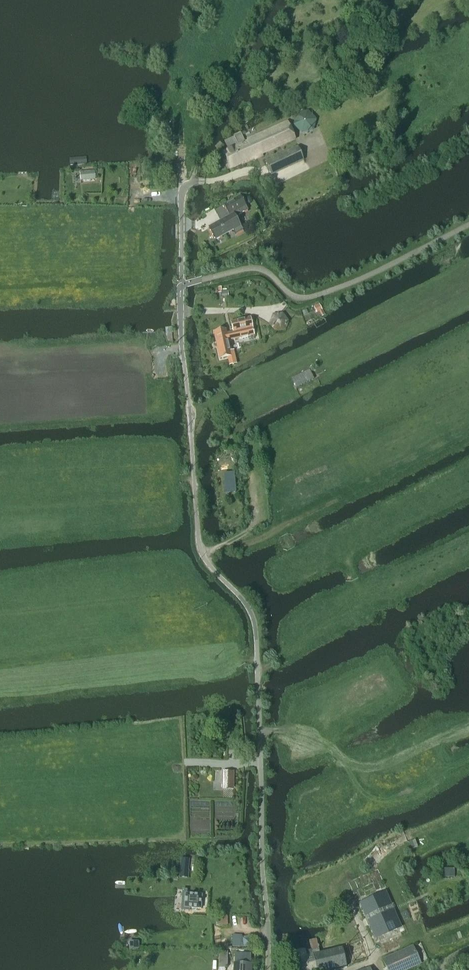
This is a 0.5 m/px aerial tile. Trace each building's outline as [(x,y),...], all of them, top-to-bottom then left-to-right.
[(231,169),(295,140),(288,122),(247,140),(248,142),(245,143),(240,132),(233,135),(234,137),(224,141),(229,151),(224,153),(231,169)] [(271,175),(304,160),(298,147),(266,162),(271,175)] [(81,181),(90,181),(89,172),(81,173),(81,181)] [(230,217),(209,229),(215,240),(233,230),(236,234),(243,230),(235,217),(248,210),(241,196),(223,205),(230,217)] [(221,293),(222,297),(228,297),(228,291),(221,291),(221,287),(218,287),(219,293),(221,293)] [(319,312),(322,317),(325,315),(323,310),(322,310),(319,304),(314,307),(317,313),(319,312)] [(275,333),(286,331),(289,321),(282,313),(272,314),(268,324),(275,333)] [(228,329),(215,332),(221,360),(229,359),(231,366),(237,365),(234,351),(232,352),(230,341),(255,336),(253,329),(254,328),(251,318),(232,322),(234,333),(229,334),(228,329)] [(296,388),(313,380),(309,370),(291,379),(296,388)] [(228,422),(236,417),(229,403),(221,408),(228,422)] [(225,485),(226,494),(236,493),(234,473),(229,473),(230,485),(225,485)] [(233,790),(233,772),(222,771),(222,790),(233,790)] [(441,878),(454,878),(454,868),(441,868),(441,878)] [(379,870),(341,886),(346,898),(353,895),(376,943),(405,930),(379,870)] [(185,907),(184,908),(185,908),(200,909),(201,909),(201,908),(202,896),(202,895),(201,895),(186,894),(185,894),(185,895),(185,907)] [(216,916),(216,926),(228,925),(227,915),(216,916)] [(239,947),(240,935),(232,935),(232,946),(239,947)] [(291,955),(294,969),(333,969),(347,967),(342,948),(320,953),(316,939),(309,941),(311,951),(304,952),(304,951),(291,955)] [(383,960),(388,969),(407,969),(421,964),(413,946),(383,960)] [(228,968),(228,952),(220,952),(220,968),(228,968)] [(251,955),(235,954),(235,963),(234,963),(234,969),(252,969),(252,964),(251,964),(251,955)]
